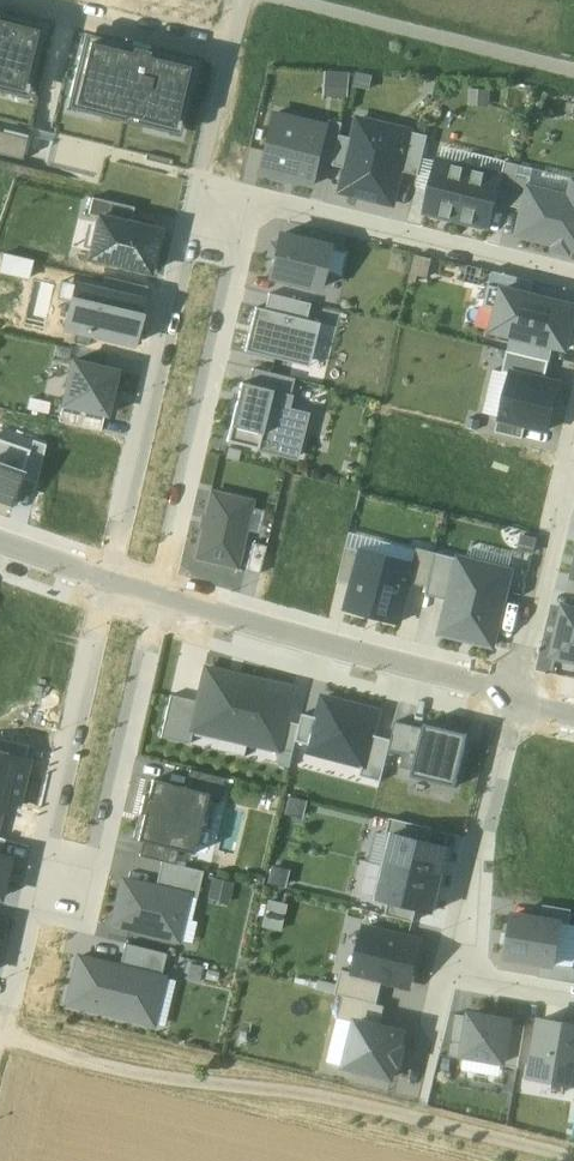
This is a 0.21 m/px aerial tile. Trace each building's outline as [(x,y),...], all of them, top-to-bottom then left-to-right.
[(0,12),(0,92),(29,99),(47,23),(0,12)] [(85,34),(67,109),(180,136),(198,62),(85,34)] [(324,95),(348,95),(349,71),(325,71),(324,95)] [(272,116),(259,172),(315,185),(321,162),(326,138),(301,132),(303,123),(272,116)] [(343,194),(393,206),(400,171),(406,148),(383,143),(386,127),(360,121),(356,140),(342,136),(335,167),(348,170),(343,194)] [(330,122),(321,162),(335,165),(342,136),(344,125),(330,122)] [(21,159),(26,136),(0,130),(0,154),(21,159)] [(406,148),(400,171),(420,176),(429,137),(409,132),(406,148)] [(426,214),(458,221),(470,169),(438,162),(426,214)] [(502,177),(496,205),(510,208),(517,174),(519,166),(506,163),(502,177)] [(458,221),(491,228),(496,205),(502,177),(470,169),(458,221)] [(571,198),(573,185),(573,180),(535,170),(533,177),(530,188),(571,198)] [(517,174),(510,208),(525,212),(530,188),(533,177),(517,174)] [(530,188),(525,212),(519,236),(573,250),(573,185),(571,198),(530,188)] [(93,198),(89,214),(100,217),(130,224),(134,208),(93,198)] [(130,224),(100,217),(90,258),(150,272),(160,231),(130,224)] [(305,227),(302,242),(331,248),(343,251),(347,237),(305,227)] [(302,242),(279,236),(269,278),(321,290),(331,248),(302,242)] [(0,272),(27,279),(32,261),(4,254),(0,272)] [(490,286),(532,296),(535,282),(493,272),(490,286)] [(145,287),(105,277),(101,291),(142,301),(145,287)] [(138,315),(142,301),(101,291),(76,285),(66,329),(133,345),(140,316),(138,315)] [(554,347),(568,350),(573,323),(573,306),(532,296),(490,286),(485,307),(499,311),(494,333),(512,337),(554,347)] [(269,294),(265,310),(306,321),(310,305),(269,294)] [(256,308),(245,352),(293,363),(297,348),(313,353),(320,324),(306,321),(265,310),(256,308)] [(512,337),(508,353),(551,362),(554,347),(512,337)] [(546,382),(551,362),(508,353),(504,372),(513,374),(546,382)] [(74,362),(63,405),(105,415),(106,416),(117,372),(74,362)] [(254,370),(250,386),(290,395),(294,379),(254,370)] [(546,382),(513,374),(503,420),(527,426),(549,431),(560,385),(546,382)] [(242,384),(229,442),(302,459),(313,413),(292,408),(295,396),(250,386),(242,384)] [(63,405),(59,421),(101,431),(105,415),(63,405)] [(527,426),(503,420),(499,420),(496,434),(524,440),(527,426)] [(0,440),(0,499),(15,504),(23,479),(21,478),(30,450),(0,440)] [(45,445),(33,441),(30,450),(21,478),(23,479),(36,483),(45,445)] [(252,503),(212,494),(197,558),(237,567),(252,503)] [(266,545),(252,542),(245,568),(260,571),(266,545)] [(339,584),(355,588),(363,553),(348,549),(339,584)] [(416,566),(411,585),(428,589),(437,554),(420,550),(416,566)] [(355,588),(349,611),(402,624),(411,585),(416,566),(363,553),(355,588)] [(450,602),(460,560),(437,554),(427,596),(450,602)] [(450,602),(442,634),(493,646),(511,573),(460,560),(450,602)] [(555,656),(573,661),(573,611),(567,609),(555,656)] [(193,731),(247,743),(261,681),(206,669),(199,704),(193,731)] [(294,688),(261,681),(247,743),(281,750),(287,722),(294,688)] [(193,731),(199,704),(170,697),(160,739),(190,746),(193,731)] [(380,712),(325,698),(319,719),(312,747),(310,753),(364,767),(366,768),(374,736),(380,712)] [(312,747),(319,719),(304,715),(297,743),(312,747)] [(301,725),(287,722),(281,750),(277,768),(291,771),(301,725)] [(415,775),(426,732),(396,725),(392,741),(389,754),(404,758),(400,771),(415,775)] [(415,777),(456,788),(469,735),(466,734),(428,725),(426,732),(415,775),(415,777)] [(392,741),(374,736),(366,768),(364,767),(361,778),(381,783),(389,754),(392,741)] [(26,760),(29,746),(0,739),(0,754),(26,760)] [(28,760),(26,760),(0,754),(0,810),(2,811),(6,812),(8,801),(18,803),(28,760)] [(192,771),(188,790),(209,795),(221,798),(225,779),(192,771)] [(145,815),(138,841),(143,843),(178,851),(194,855),(209,795),(188,790),(153,781),(149,798),(145,797),(141,814),(145,815)] [(287,813),(301,817),(304,803),(291,800),(287,813)] [(394,835),(431,844),(434,830),(392,820),(389,834),(394,835)] [(394,835),(387,867),(439,881),(447,848),(431,844),(394,835)] [(178,851),(143,843),(140,856),(162,862),(174,865),(178,851)] [(0,898),(9,859),(1,857),(0,857),(0,898)] [(162,862),(156,888),(189,896),(196,898),(203,872),(174,865),(162,862)] [(432,912),(439,881),(387,867),(379,899),(391,902),(417,908),(432,912)] [(270,881),(284,885),(287,872),(273,869),(270,881)] [(212,877),(207,895),(226,900),(231,881),(212,877)] [(124,881),(113,926),(193,945),(198,922),(183,919),(189,896),(156,888),(124,881)] [(265,898),(258,924),(278,929),(285,904),(265,898)] [(414,922),(417,908),(391,902),(387,916),(414,922)] [(544,906),(541,920),(562,924),(569,925),(572,910),(544,906)] [(541,920),(513,915),(506,958),(541,964),(555,966),(562,924),(541,920)] [(366,928),(354,975),(384,982),(410,989),(422,942),(366,928)] [(126,944),(120,968),(161,978),(167,954),(126,944)] [(120,968),(78,957),(67,1004),(165,1028),(176,981),(161,978),(120,968)] [(541,964),(539,978),(573,984),(573,969),(555,966),(541,964)] [(378,1005),(384,982),(354,975),(342,971),(336,995),(344,997),(378,1005)] [(378,1005),(344,997),(338,1019),(357,1023),(358,1022),(380,1027),(385,1007),(378,1005)] [(463,1060),(464,1056),(470,1018),(456,1015),(449,1057),(463,1060)] [(512,1023),(471,1016),(470,1018),(464,1056),(505,1064),(512,1025),(512,1023)] [(541,1020),(532,1079),(573,1086),(573,1026),(541,1020)] [(358,1022),(357,1023),(346,1068),(393,1079),(396,1064),(400,1065),(404,1049),(400,1048),(404,1033),(380,1027),(358,1022)] [(525,1027),(512,1025),(505,1064),(504,1067),(518,1069),(525,1027)]
